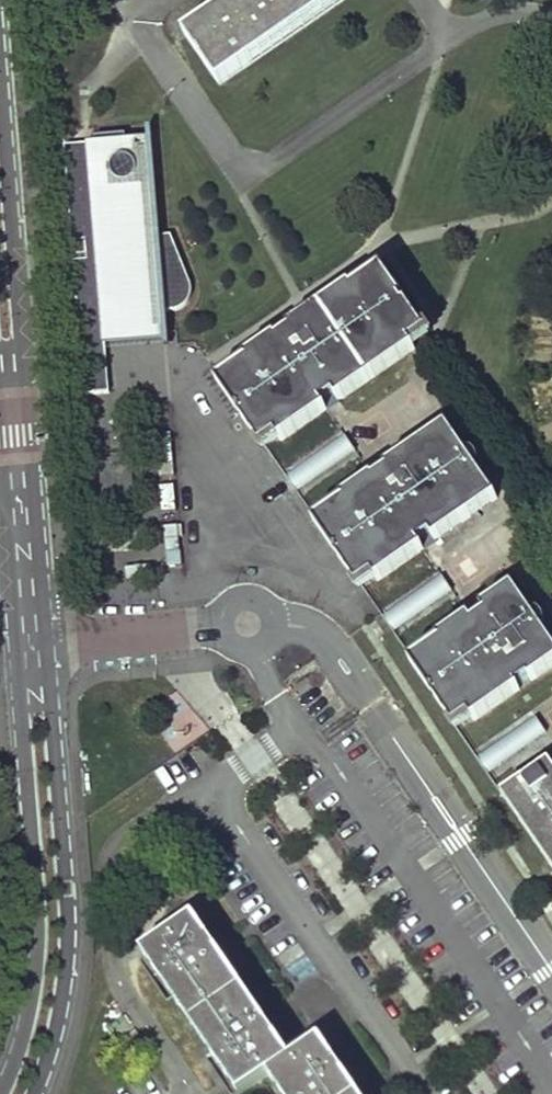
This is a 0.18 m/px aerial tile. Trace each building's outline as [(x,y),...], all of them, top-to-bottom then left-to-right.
[(169,24),(207,80),(323,0),(208,0),(169,24)] [(133,348),(164,345),(164,349),(170,348),(169,335),(167,314),(177,313),(183,310),(188,305),(191,300),(193,292),(190,286),(171,237),(162,237),(153,131),(148,131),(148,140),(127,142),(127,136),(95,139),(96,145),(64,147),(73,256),(80,331),(85,397),(111,395),(107,350),(133,348)] [(402,297),(375,259),(286,321),(287,324),(276,332),(274,329),(215,370),(241,408),(238,409),(258,439),(274,428),(278,433),(324,402),(319,395),(331,387),(335,394),(412,341),(408,335),(424,325),(404,296),(402,297)] [(494,491),(444,418),(382,461),(384,465),(372,473),(370,469),(311,510),(337,548),(335,550),(355,579),(371,568),(375,573),(420,542),(416,535),(427,527),(432,534),(494,491)] [(352,443),(342,428),(283,469),(293,484),(317,467),(352,443)] [(172,440),(156,441),(158,468),(174,468),(172,440)] [(133,449),(97,452),(102,518),(137,516),(133,449)] [(175,481),(159,482),(161,509),(177,508),(175,481)] [(178,524),(162,525),(164,552),(180,551),(178,524)] [(129,561),(130,577),(157,575),(156,560),(129,561)] [(449,583),(439,568),(379,609),(389,624),(449,583)] [(451,718),(467,708),(471,713),(516,682),(512,675),(524,667),(528,673),(551,657),(551,639),(511,579),(478,601),(480,604),(469,613),(467,609),(407,650),(433,688),(431,689),(451,718)] [(544,733),(534,718),(475,759),(485,774),(544,733)] [(549,755),(502,787),(551,859),(551,759),(549,755)] [(144,943),(239,1085),(268,1065),(292,1049),(196,907),(144,943)] [(268,1065),(288,1093),(366,1093),(321,1029),(292,1049),(268,1065)]
